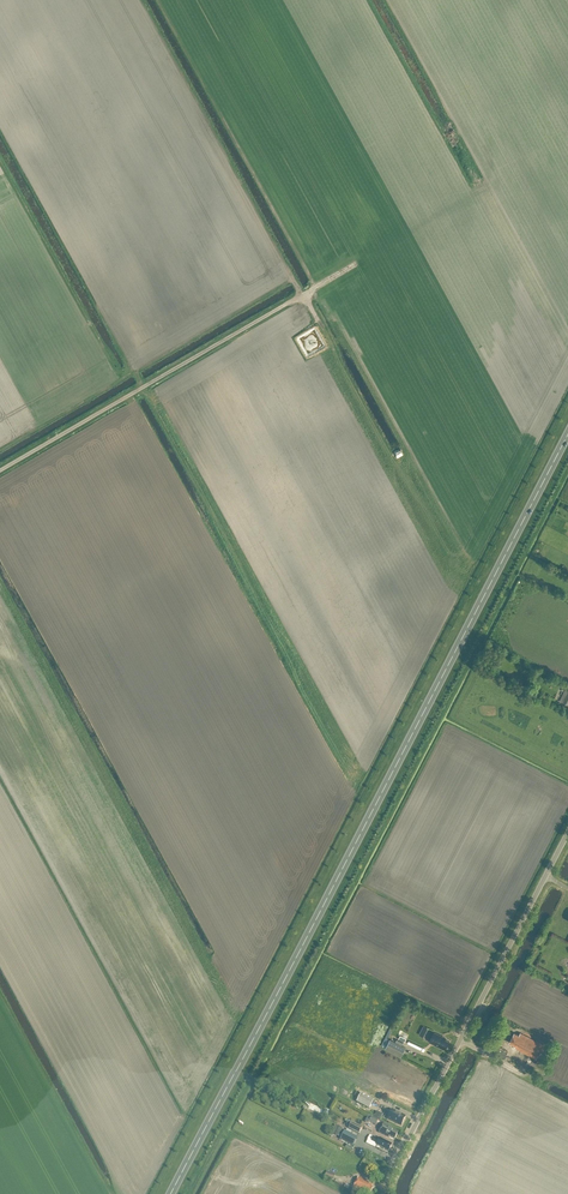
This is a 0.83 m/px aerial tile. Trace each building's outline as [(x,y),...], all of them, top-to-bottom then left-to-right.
[(410,459),(401,464),(403,467),(412,461),(410,459)] [(565,689),(560,701),(567,705),(567,690),(565,689)] [(275,999),(270,1014),(274,1016),(280,1001),(275,999)] [(434,1042),(434,1044),(445,1050),(450,1041),(445,1039),(446,1038),(434,1032),(430,1040),(434,1042)] [(536,1058),(543,1044),(520,1033),(519,1035),(514,1032),(509,1042),(516,1045),(515,1047),(519,1049),(519,1050),(536,1058)] [(401,1056),(406,1047),(390,1039),(385,1047),(401,1056)] [(369,1109),(374,1101),(361,1094),(357,1103),(369,1109)] [(392,1110),(387,1119),(401,1126),(406,1117),(392,1110)] [(379,1120),(372,1117),(370,1122),(376,1125),(379,1120)] [(359,1134),(362,1128),(351,1123),(349,1128),(359,1134)] [(395,1139),(398,1132),(391,1129),(391,1128),(384,1124),(379,1133),(389,1138),(390,1137),(395,1139)] [(335,1125),(332,1133),(339,1136),(342,1129),(335,1125)] [(345,1131),(340,1140),(353,1146),(357,1137),(345,1131)] [(388,1152),(392,1145),(380,1138),(379,1140),(373,1137),(371,1142),(377,1145),(376,1145),(388,1152)] [(339,1153),(337,1160),(346,1163),(348,1156),(339,1153)] [(335,1174),(327,1171),(325,1178),(333,1181),(335,1174)] [(373,1188),(372,1187),(373,1186),(368,1183),(358,1178),(354,1187),(363,1192),(362,1193),(370,1193),(373,1188)]
